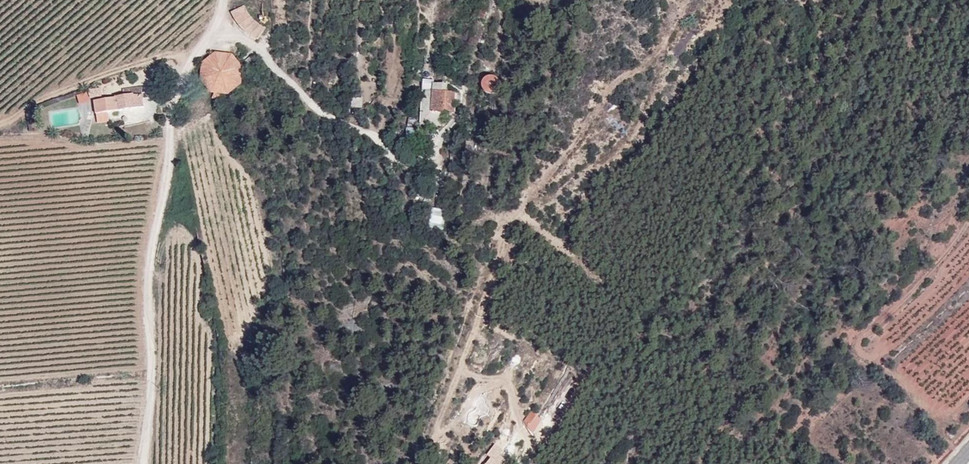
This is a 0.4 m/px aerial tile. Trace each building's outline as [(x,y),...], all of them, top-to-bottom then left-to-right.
[(242,24),(258,37),(267,23),(251,9),(245,0),(230,9),(242,24)] [(219,53),(207,62),(205,77),(213,87),(230,90),(242,79),(242,65),(232,54),(219,53)] [(484,85),(485,101),(500,100),(498,84),(484,85)] [(444,107),(443,86),(425,87),(425,107),(444,107)] [(454,106),(454,86),(443,86),(444,107),(454,106)] [(81,101),(92,99),(89,89),(79,92),(81,101)] [(116,96),(116,98),(118,111),(144,107),(143,95),(134,96),(134,94),(116,96)] [(118,111),(116,98),(94,101),(96,114),(107,113),(118,111)] [(425,117),(444,116),(444,107),(425,107),(425,117)] [(107,113),(96,114),(98,124),(109,122),(107,113)] [(431,214),(432,234),(445,233),(444,213),(431,214)] [(542,421),(532,412),(523,421),(534,434),(542,421)] [(490,463),(500,463),(504,457),(500,455),(503,450),(501,449),(504,444),(499,441),(493,450),(497,453),(490,463)]
